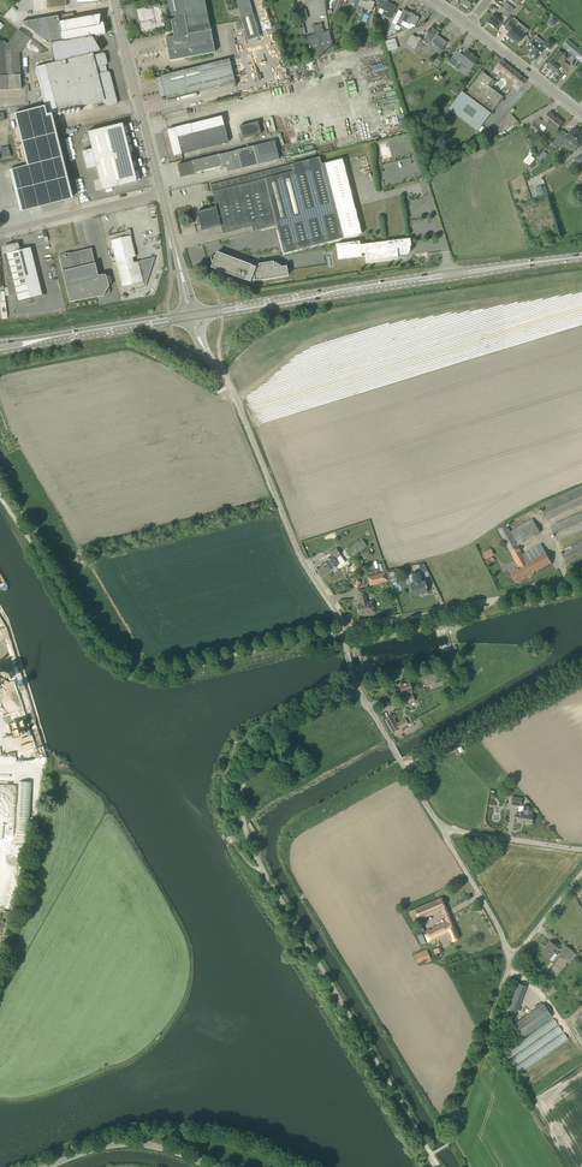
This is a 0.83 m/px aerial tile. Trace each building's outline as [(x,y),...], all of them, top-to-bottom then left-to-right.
[(173,30),(172,31),(173,36),(169,37),(165,38),(169,61),(215,52),(210,24),(209,24),(205,0),(167,0),(173,30)] [(247,40),(260,37),(249,0),(236,0),(247,40)] [(333,15),(337,17),(342,0),(337,0),(333,12),(334,12),(333,15)] [(369,0),(359,0),(358,0),(357,5),(372,10),(375,2),(369,0)] [(390,19),(396,6),(388,3),(389,1),(386,0),(380,0),(378,3),(381,4),(380,8),(377,13),(382,15),(381,15),(390,19)] [(505,2),(501,7),(510,14),(515,9),(510,5),(505,2)] [(165,26),(160,4),(136,10),(141,32),(165,26)] [(507,18),(510,14),(501,7),(495,15),(493,14),(490,19),(491,19),(488,23),(495,28),(498,24),(498,25),(502,20),(501,19),(504,16),(507,18)] [(297,11),(299,20),(308,18),(305,8),(297,11)] [(414,27),(415,26),(417,22),(419,17),(412,14),(412,13),(411,13),(403,9),(402,12),(398,10),(385,36),(391,35),(396,23),(400,25),(402,21),(414,27)] [(48,43),(51,43),(56,62),(93,53),(101,51),(92,36),(92,35),(95,35),(95,36),(105,34),(103,22),(100,22),(100,14),(74,19),(73,13),(23,22),(23,24),(48,43)] [(526,33),(510,21),(505,28),(509,32),(507,35),(513,40),(518,43),(526,33)] [(314,34),(304,37),(310,59),(334,52),(329,31),(323,32),(321,24),(312,26),(314,34)] [(441,50),(442,48),(447,42),(440,38),(439,39),(436,36),(437,35),(439,33),(437,31),(433,28),(432,28),(433,28),(430,31),(430,32),(424,40),(423,41),(422,40),(418,37),(417,38),(415,36),(413,35),(406,43),(415,49),(418,45),(421,41),(425,44),(426,43),(429,45),(430,45),(431,43),(440,49),(441,50)] [(5,65),(7,90),(21,89),(19,52),(29,37),(18,29),(8,44),(4,41),(0,41),(2,66),(5,65)] [(535,60),(546,47),(550,50),(555,43),(548,37),(540,46),(533,40),(531,42),(528,43),(527,46),(526,48),(531,52),(529,55),(535,60)] [(385,41),(388,51),(398,48),(395,38),(385,41)] [(561,45),(581,62),(581,61),(581,53),(566,39),(561,45)] [(34,41),(32,43),(41,51),(44,48),(34,41)] [(456,52),(448,62),(455,68),(454,68),(458,71),(461,66),(468,71),(478,59),(473,56),(471,54),(466,50),(462,56),(456,52)] [(563,54),(559,51),(545,67),(554,74),(560,67),(564,70),(569,65),(560,58),(563,54)] [(93,55),(93,53),(56,62),(46,64),(52,85),(107,72),(106,65),(107,64),(107,62),(106,55),(104,53),(102,53),(93,55)] [(374,55),(366,58),(366,60),(363,61),(364,65),(376,61),(374,55)] [(441,61),(435,57),(432,63),(437,66),(441,61)] [(235,82),(229,59),(160,76),(161,77),(155,78),(160,97),(165,96),(166,99),(172,98),(235,82)] [(501,60),(498,65),(496,67),(496,68),(493,72),(497,75),(500,71),(508,77),(514,70),(501,60)] [(36,67),(46,105),(15,113),(28,164),(10,169),(14,184),(31,180),(38,205),(72,197),(52,113),(59,111),(52,85),(46,64),(36,67)] [(514,70),(508,77),(515,83),(512,86),(517,90),(520,87),(526,80),(514,70)] [(107,107),(115,105),(117,104),(117,102),(110,74),(109,72),(107,72),(52,85),(59,111),(104,100),(105,106),(107,107)] [(464,96),(466,94),(491,113),(503,97),(491,88),(496,82),(492,79),(483,72),(468,92),(463,88),(460,92),(464,96)] [(455,85),(451,90),(456,94),(460,89),(455,85)] [(498,125),(502,132),(518,122),(509,111),(498,125)] [(549,123),(557,130),(563,122),(550,112),(544,119),(545,120),(543,122),(539,118),(535,123),(534,122),(530,128),(536,133),(541,128),(539,126),(541,124),(546,127),(549,123)] [(193,151),(229,142),(222,116),(167,130),(169,138),(189,133),(193,151)] [(476,121),(484,135),(494,130),(486,116),(476,121)] [(243,138),(261,134),(258,121),(240,126),(243,138)] [(87,132),(102,190),(137,181),(122,123),(87,132)] [(566,138),(573,143),(570,147),(575,151),(578,147),(579,148),(581,143),(581,136),(580,135),(581,132),(575,127),(573,129),(566,138)] [(174,156),(193,151),(189,133),(169,138),(174,156)] [(557,148),(559,145),(560,146),(565,139),(559,135),(554,141),(552,144),(557,148)] [(227,172),(279,159),(274,140),(237,150),(219,154),(179,164),(182,179),(194,176),(194,173),(220,166),(223,168),(226,167),(227,172)] [(11,156),(8,146),(0,148),(0,150),(2,158),(11,156)] [(319,157),(270,169),(262,171),(276,226),(284,253),(344,238),(361,233),(342,158),(325,163),(321,164),(319,157)] [(276,226),(262,171),(239,177),(251,227),(252,227),(253,231),(276,226)] [(251,227),(239,177),(210,185),(215,207),(197,212),(202,231),(220,226),(222,234),(251,227)] [(108,236),(109,240),(111,240),(112,243),(114,252),(115,255),(112,255),(115,269),(118,269),(119,272),(124,293),(145,288),(140,266),(138,267),(137,262),(134,262),(132,257),(135,256),(131,239),(132,238),(131,237),(129,231),(127,231),(126,230),(125,232),(121,233),(121,237),(116,238),(115,234),(108,236)] [(410,248),(411,248),(410,238),(359,245),(359,241),(336,244),(338,259),(361,256),(365,256),(366,260),(397,256),(398,257),(403,257),(404,257),(405,256),(406,255),(407,255),(407,254),(408,254),(409,253),(409,252),(409,251),(410,251),(410,250),(410,249),(410,248)] [(19,301),(42,295),(31,247),(20,250),(18,244),(3,247),(4,254),(6,265),(9,277),(6,278),(9,296),(17,294),(19,301)] [(63,254),(64,255),(59,256),(63,271),(95,263),(91,248),(69,253),(63,254)] [(250,281),(251,278),(256,267),(255,267),(252,265),(251,266),(250,265),(217,252),(216,255),(211,257),(211,256),(210,256),(213,265),(213,264),(216,266),(216,268),(211,266),(211,267),(245,279),(246,279),(246,280),(250,281)] [(287,275),(283,275),(282,273),(284,272),(286,271),(285,268),(276,262),(273,262),(259,264),(259,266),(256,265),(255,267),(256,267),(251,278),(254,279),(254,281),(260,280),(260,279),(261,279),(261,280),(287,275)] [(95,263),(63,271),(62,271),(70,302),(103,296),(109,286),(107,277),(107,276),(106,275),(105,275),(105,274),(104,274),(103,274),(98,276),(95,263)] [(551,527),(557,541),(581,530),(581,513),(551,527)] [(533,518),(511,531),(518,545),(540,532),(533,518)] [(523,554),(518,546),(506,524),(497,529),(519,568),(511,572),(517,582),(551,562),(541,544),(523,554)] [(362,539),(345,550),(350,557),(367,546),(362,539)] [(561,551),(567,564),(581,557),(581,542),(561,551)] [(491,548),(482,553),(486,559),(495,554),(491,548)] [(330,553),(332,557),(325,561),(331,570),(338,565),(335,560),(341,556),(336,549),(330,553)] [(428,570),(424,563),(419,564),(422,572),(428,570)] [(368,577),(370,577),(372,583),(387,579),(387,581),(388,581),(385,572),(368,577)] [(414,584),(410,584),(412,595),(420,593),(420,592),(427,590),(425,581),(421,582),(419,573),(412,574),(414,584)] [(358,589),(358,590),(360,604),(357,605),(359,614),(369,612),(369,614),(376,613),(373,599),(367,601),(365,589),(364,589),(363,588),(358,589)] [(414,701),(411,688),(410,682),(399,685),(402,694),(405,693),(406,697),(405,698),(406,703),(414,701)] [(392,733),(408,724),(405,718),(396,724),(393,719),(396,718),(394,714),(392,716),(385,719),(392,733)] [(25,719),(11,723),(16,738),(32,733),(30,728),(23,731),(22,727),(27,726),(25,719)] [(19,780),(16,832),(29,833),(33,781),(19,780)] [(520,805),(521,798),(512,797),(511,804),(520,805)] [(522,813),(518,812),(516,822),(531,824),(533,814),(531,814),(532,806),(523,805),(522,813)] [(441,898),(415,909),(419,920),(441,910),(442,914),(444,913),(445,917),(444,918),(445,922),(433,927),(433,928),(430,930),(429,929),(424,931),(429,943),(448,935),(451,942),(459,939),(441,898)] [(549,959),(554,954),(554,953),(555,953),(558,949),(550,941),(545,947),(541,953),(550,960),(551,960),(549,959)] [(441,947),(433,949),(435,955),(438,953),(439,956),(442,955),(441,952),(443,952),(441,947)] [(567,962),(574,953),(566,947),(559,956),(567,962)] [(431,961),(430,957),(426,950),(414,955),(418,962),(425,959),(427,963),(431,961)] [(517,1012),(524,992),(526,986),(515,982),(506,1008),(517,1012)] [(514,1024),(523,1037),(552,1016),(543,1004),(514,1024)]
